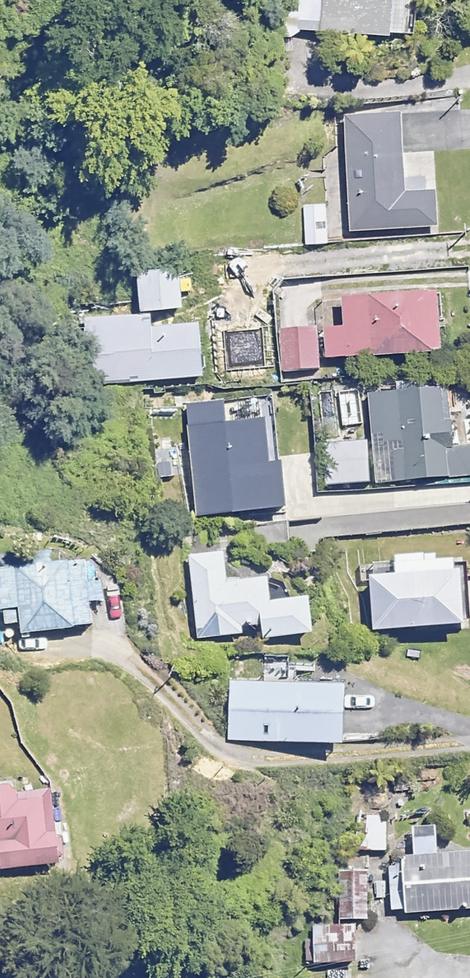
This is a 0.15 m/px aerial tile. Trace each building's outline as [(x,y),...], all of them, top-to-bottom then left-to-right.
[(264,22),(383,27),(384,0),(265,0),(264,22)] [(364,112),(294,115),(300,229),(400,224),(399,193),(368,194),(364,112)] [(197,268),(156,269),(157,309),(198,308),(197,268)] [(261,330),(262,358),(421,350),(418,292),(301,299),(303,327),(261,330)] [(201,328),(79,328),(78,381),(200,382),(201,328)] [(412,393),(333,399),(339,482),(452,474),(450,444),(416,446),(412,393)] [(251,426),(148,435),(155,516),(258,507),(251,426)] [(205,554),(163,556),(166,638),(303,632),(302,594),(256,596),(256,578),(206,580),(205,554)] [(78,624),(76,566),(0,569),(0,627),(78,624)] [(446,566),(349,576),(353,625),(451,616),(446,566)] [(359,685),(218,684),(218,738),(359,739),(359,685)] [(61,859),(60,838),(46,838),(46,801),(17,802),(17,788),(0,788),(0,860),(61,859)] [(385,851),(382,812),(359,813),(361,852),(385,851)] [(457,854),(372,858),(374,910),(459,906),(457,854)] [(366,868),(333,868),(333,921),(327,921),(328,963),(355,963),(355,924),(366,924),(366,868)]
